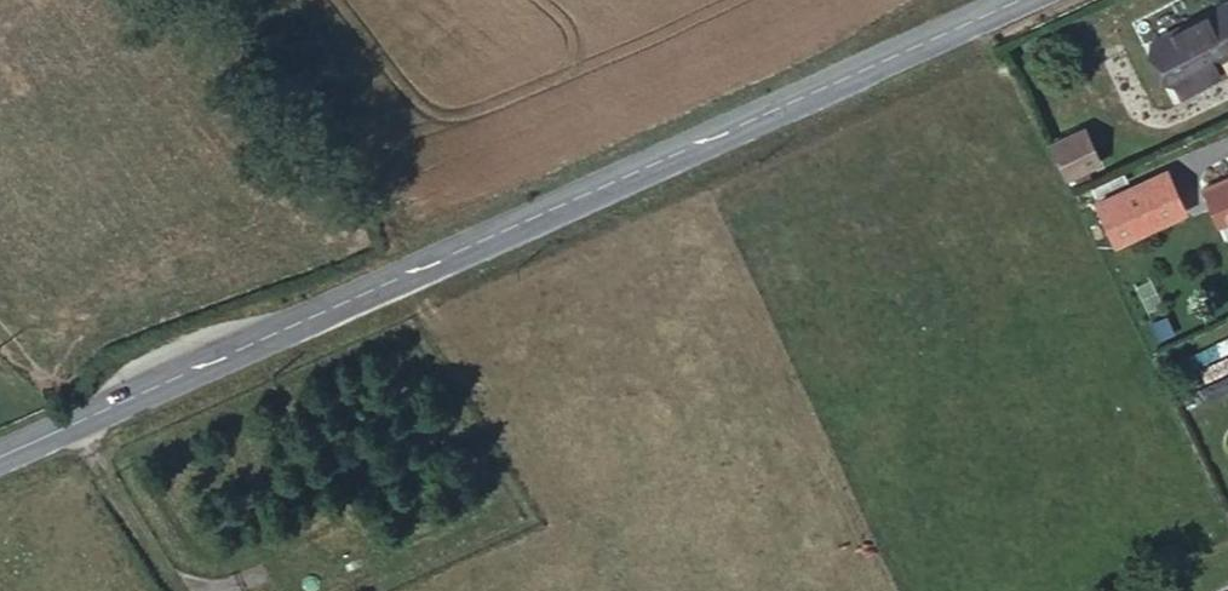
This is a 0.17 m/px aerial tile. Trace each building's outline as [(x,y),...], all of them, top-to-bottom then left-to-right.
[(1174,85),(1218,67),(1211,51),(1227,44),(1227,0),(1209,0),(1175,14),(1179,25),(1152,34),(1174,85)] [(1175,14),(1148,25),(1152,34),(1179,25),(1175,14)] [(1069,170),(1097,157),(1088,140),(1061,152),(1069,170)] [(1174,205),(1156,166),(1089,198),(1108,237),(1174,205)] [(321,588),(322,585),(321,581),(319,578),(317,576),(313,574),(309,574),(306,575),(303,577),(301,580),(300,583),(301,587),(302,590),(320,590),(321,588)]
